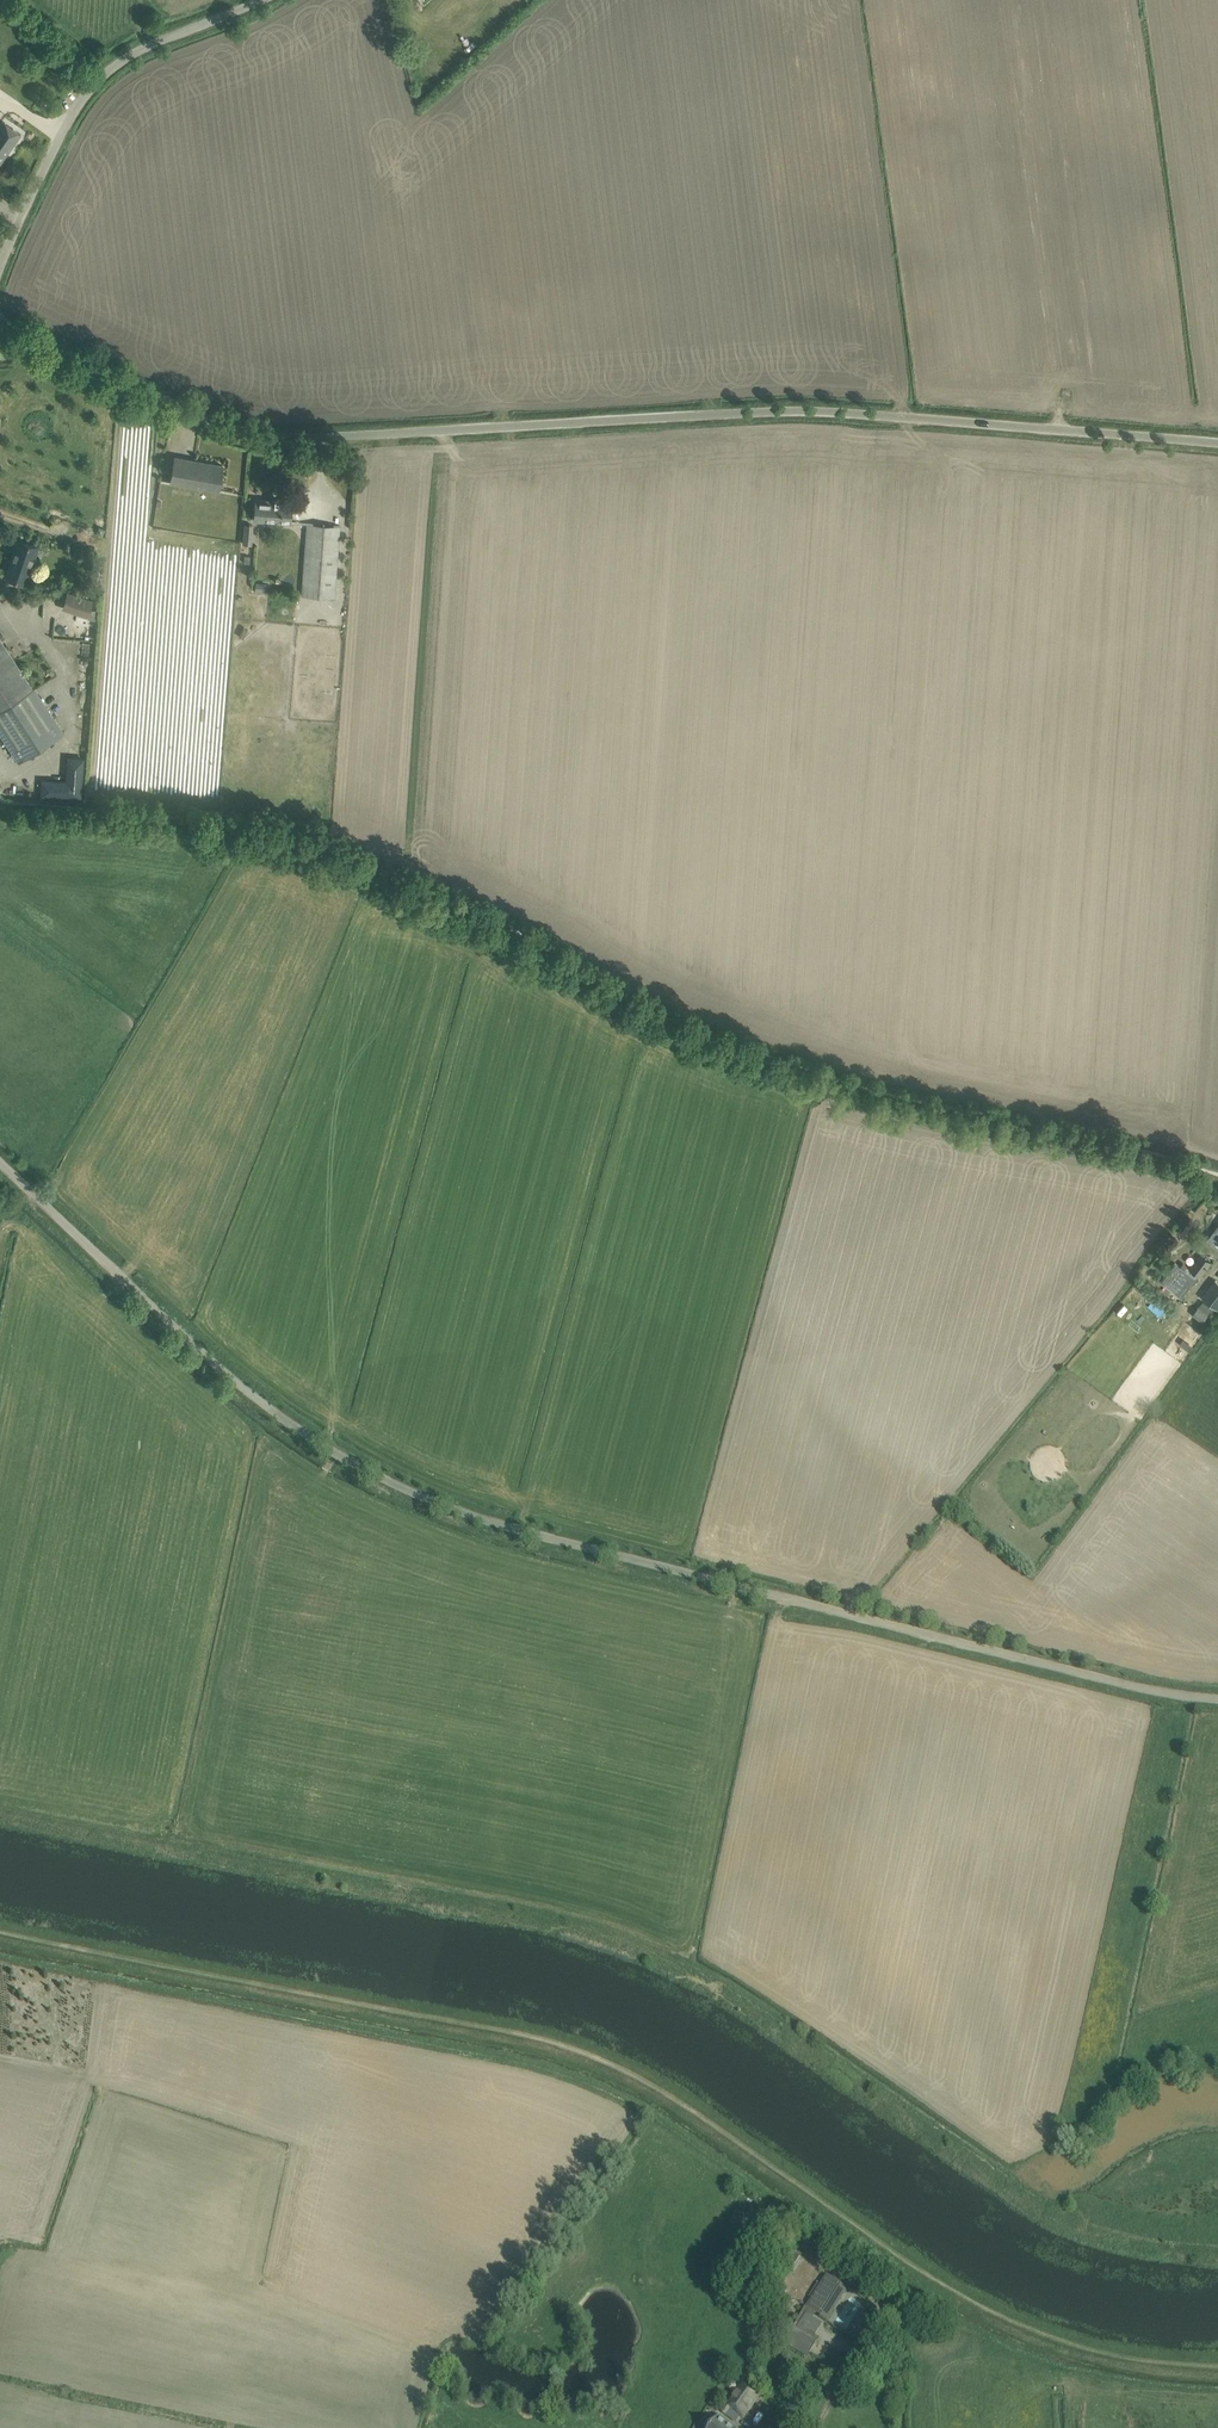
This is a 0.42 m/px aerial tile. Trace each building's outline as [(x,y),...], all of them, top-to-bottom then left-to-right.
[(0,124),(0,153),(5,156),(21,133),(2,120),(0,124)] [(170,481),(218,490),(223,465),(174,457),(170,481)] [(272,521),(274,501),(256,499),(254,520),(272,521)] [(292,502),(274,501),(272,521),(290,522),(292,502)] [(253,542),(254,523),(243,523),(243,541),(253,542)] [(335,598),(339,538),(340,526),(307,523),(306,535),(302,595),(335,598)] [(37,547),(29,544),(18,540),(6,576),(25,583),(37,547)] [(64,611),(86,618),(91,604),(68,596),(64,611)] [(19,758),(60,731),(0,639),(0,729),(19,758)] [(84,759),(70,758),(69,782),(44,781),(43,795),(82,798),(84,759)] [(1201,1254),(1190,1269),(1199,1276),(1210,1262),(1201,1254)] [(1214,1306),(1217,1308),(1217,1307),(1217,1281),(1216,1280),(1202,1298),(1214,1306)] [(1202,1322),(1213,1310),(1203,1301),(1192,1313),(1202,1322)] [(825,2276),(804,2309),(815,2315),(819,2317),(818,2319),(825,2323),(826,2322),(833,2311),(826,2306),(832,2296),(839,2300),(846,2289),(825,2276)] [(792,2323),(780,2342),(804,2358),(817,2338),(805,2331),(815,2315),(804,2309),(795,2324),(792,2323)] [(760,2397),(742,2383),(725,2406),(743,2419),(760,2397)] [(718,2417),(710,2427),(732,2427),(718,2417)]
